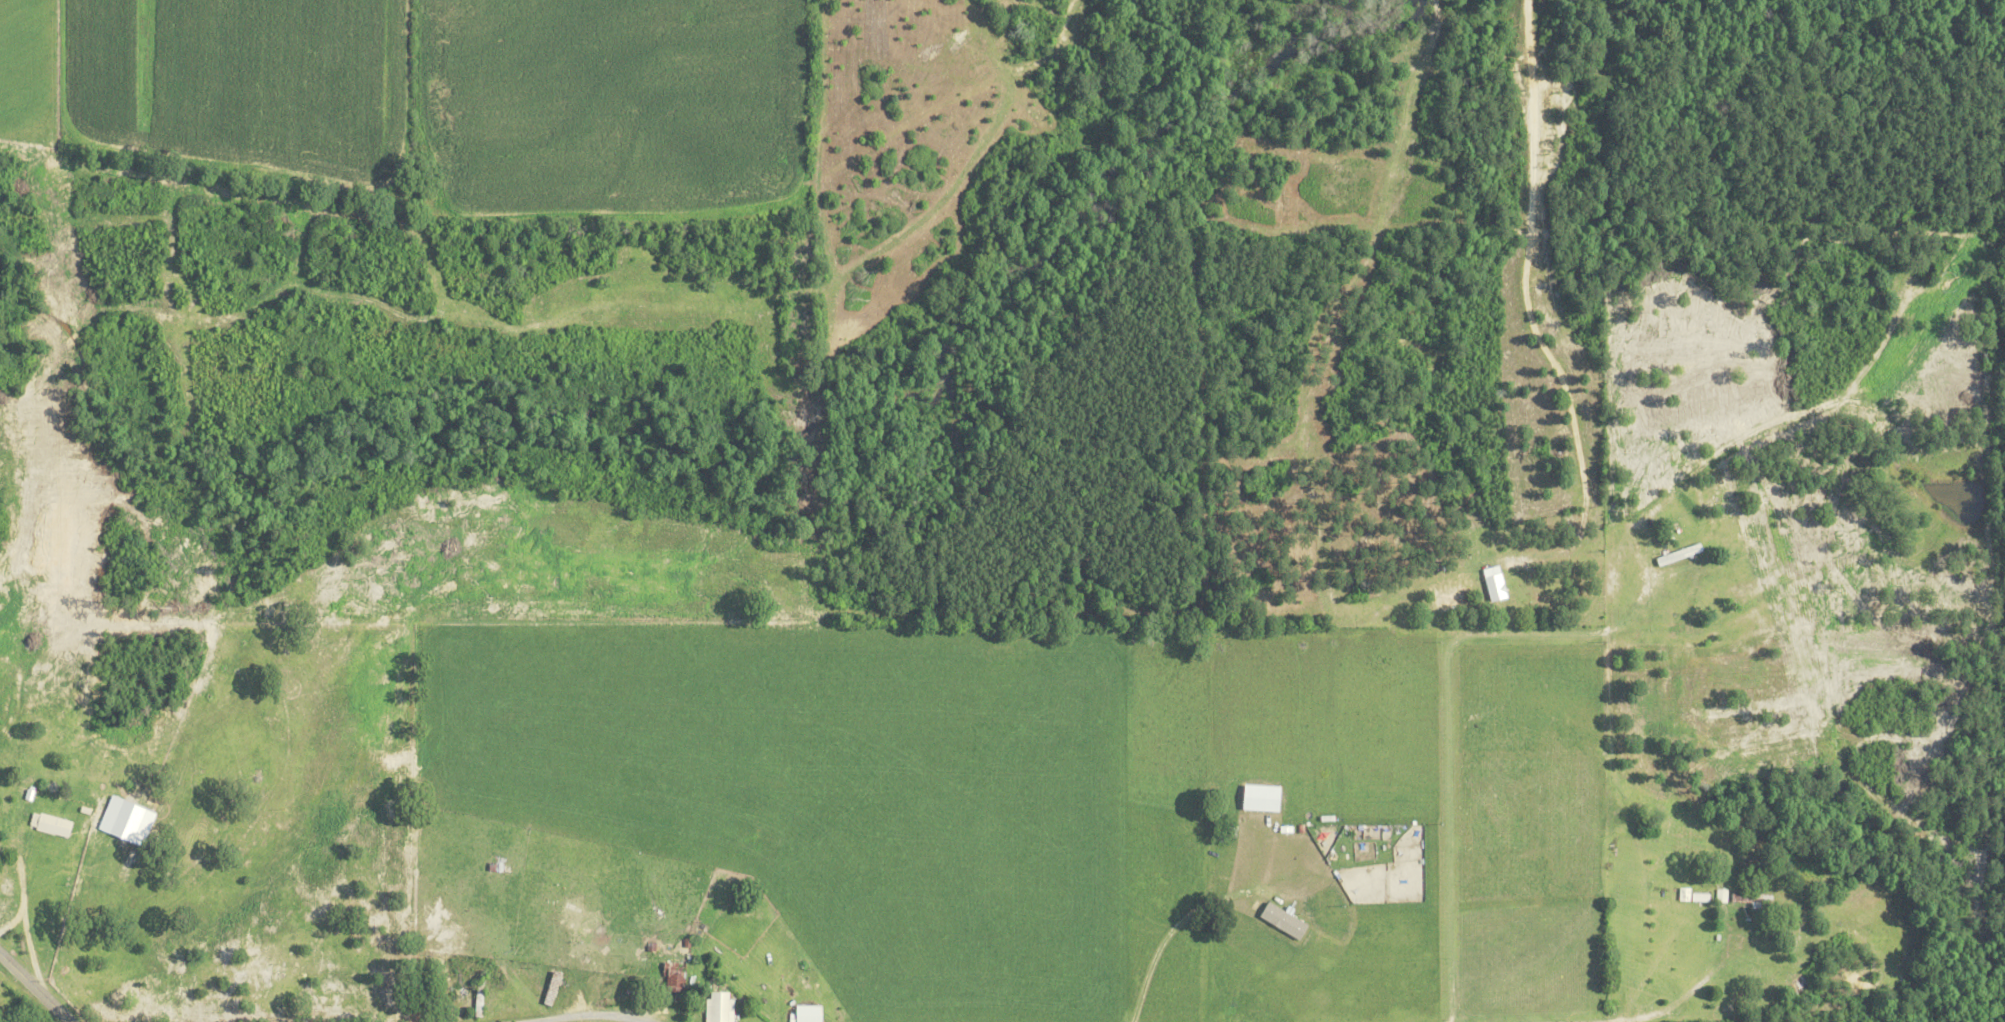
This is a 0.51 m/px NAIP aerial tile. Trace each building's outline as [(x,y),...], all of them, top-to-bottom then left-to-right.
[(1480,577),(1487,602),(1504,597),(1498,573),(1480,577)] [(69,820),(29,812),(26,829),(65,837),(69,820)] [(1305,924),(1264,902),(1256,918),(1296,940),(1305,924)] [(662,993),(683,992),(682,963),(662,963),(662,993)] [(704,992),(704,1021),(729,1021),(730,992),(704,992)] [(818,1006),(793,1005),(793,1021),(818,1021),(818,1006)]
